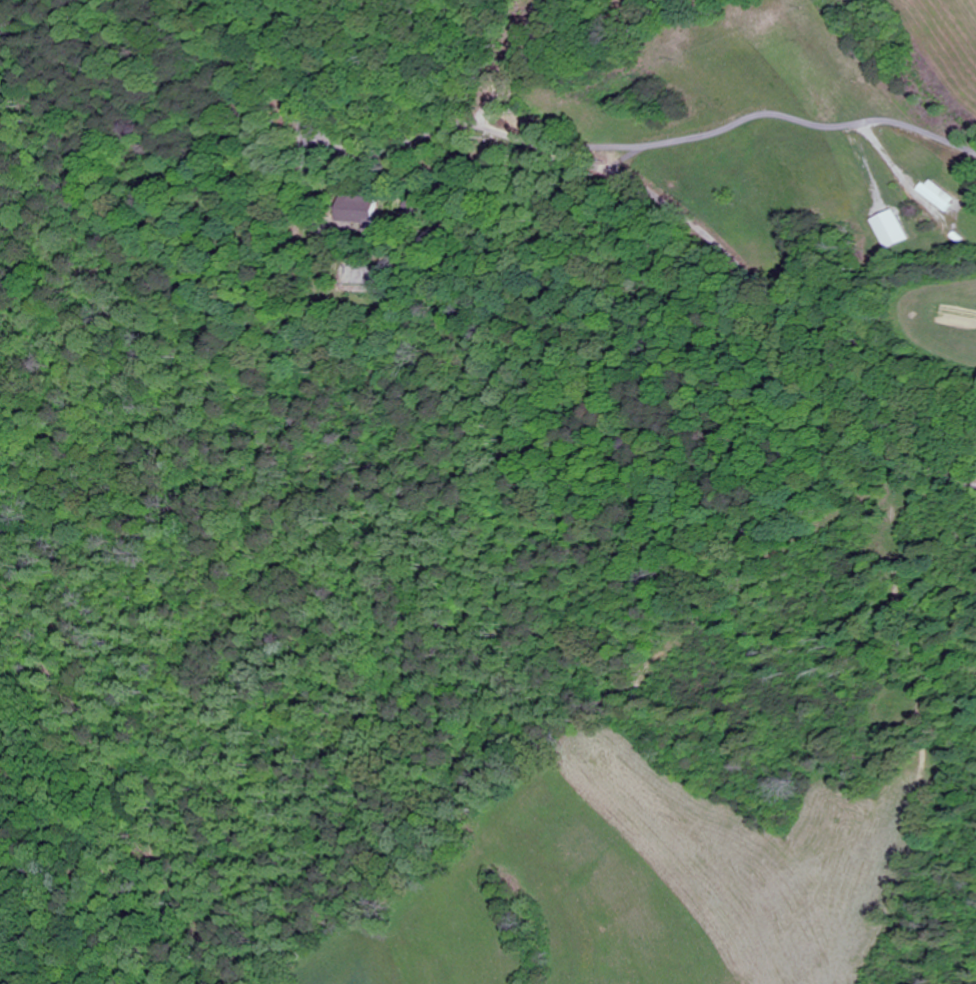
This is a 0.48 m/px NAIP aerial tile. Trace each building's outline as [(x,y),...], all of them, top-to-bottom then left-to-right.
[(919,191),(945,211),(955,198),(930,178),(919,191)] [(425,212),(425,201),(408,200),(407,211),(425,212)] [(379,228),(380,202),(347,201),(346,225),(369,226),(369,228),(379,228)] [(877,219),(892,249),(913,238),(897,209),(877,219)]
